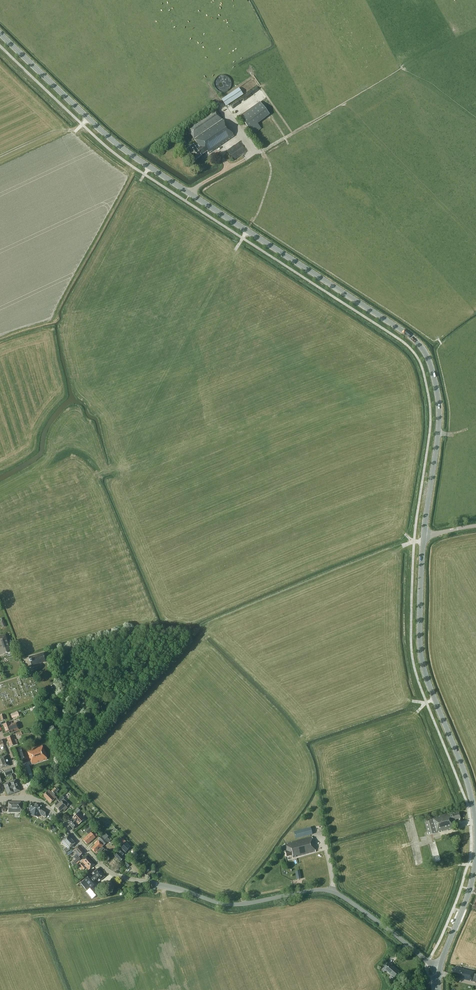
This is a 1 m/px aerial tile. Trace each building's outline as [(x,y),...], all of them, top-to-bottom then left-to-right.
[(232,90),(231,76),(217,77),(218,91),(232,90)] [(230,106),(234,110),(248,100),(245,95),(230,106)] [(260,102),(240,117),(253,135),(255,133),(261,129),(258,124),(266,117),(270,115),(260,102)] [(194,146),(193,145),(187,150),(195,161),(201,157),(200,156),(207,152),(208,154),(212,152),(234,136),(215,109),(187,129),(197,144),(194,146)] [(241,141),(228,150),(234,158),(247,149),(241,141)] [(5,634),(0,636),(0,656),(11,652),(7,640),(5,634)] [(28,658),(31,666),(45,662),(47,659),(46,655),(43,654),(28,658)] [(11,722),(3,725),(6,732),(9,731),(10,734),(20,730),(17,722),(12,724),(11,722)] [(18,744),(16,739),(15,740),(13,735),(7,737),(10,747),(18,744)] [(45,760),(40,746),(26,751),(24,747),(17,750),(21,763),(28,761),(29,763),(30,765),(45,760)] [(6,756),(0,758),(0,766),(1,769),(9,766),(6,756)] [(20,791),(15,780),(4,784),(8,795),(20,791)] [(52,792),(51,792),(49,790),(43,796),(50,804),(56,798),(54,795),(54,794),(54,793),(55,792),(56,792),(58,790),(56,787),(55,789),(54,788),(51,791),(52,792)] [(59,803),(55,807),(60,812),(63,809),(64,811),(67,808),(66,807),(69,805),(64,799),(64,798),(62,796),(58,801),(59,803)] [(20,812),(20,811),(20,802),(8,802),(8,811),(8,812),(20,812)] [(47,811),(41,807),(41,806),(30,803),(29,811),(39,814),(45,817),(47,811)] [(461,818),(459,812),(454,814),(454,813),(449,814),(449,813),(433,818),(437,833),(455,828),(453,820),(461,818)] [(72,819),(68,823),(73,829),(77,825),(78,824),(79,824),(84,820),(78,813),(73,818),(72,819)] [(424,820),(429,835),(437,833),(432,817),(424,820)] [(88,834),(92,830),(94,829),(90,825),(89,826),(84,830),(88,834)] [(295,839),(311,835),(309,828),(308,828),(301,830),(293,832),(295,839)] [(90,833),(83,840),(87,845),(95,838),(97,836),(95,833),(93,835),(90,833)] [(63,850),(66,855),(71,850),(69,848),(75,843),(68,836),(61,842),(66,847),(63,850)] [(105,839),(102,836),(97,840),(98,841),(95,844),(95,845),(91,849),(95,853),(96,851),(98,853),(101,850),(101,851),(104,849),(102,847),(107,842),(110,844),(112,842),(107,837),(105,839)] [(316,852),(312,837),(285,844),(286,851),(285,851),(286,857),(292,855),(293,858),(296,857),(316,852)] [(120,862),(124,858),(122,856),(131,847),(126,843),(120,848),(117,851),(114,855),(120,862)] [(74,861),(76,863),(80,859),(79,857),(84,852),(78,846),(73,851),(76,855),(74,857),(76,859),(74,861)] [(86,867),(88,870),(94,865),(86,856),(80,861),(81,863),(78,866),(83,870),(86,867)] [(98,869),(80,883),(87,891),(86,892),(92,899),(98,894),(92,887),(105,877),(98,869)] [(388,963),(386,961),(379,968),(383,972),(385,970),(386,971),(395,978),(400,972),(391,965),(392,965),(389,962),(388,963)] [(475,982),(475,979),(475,974),(474,974),(474,971),(463,969),(455,967),(455,969),(452,968),(451,974),(461,976),(460,979),(475,982)]
